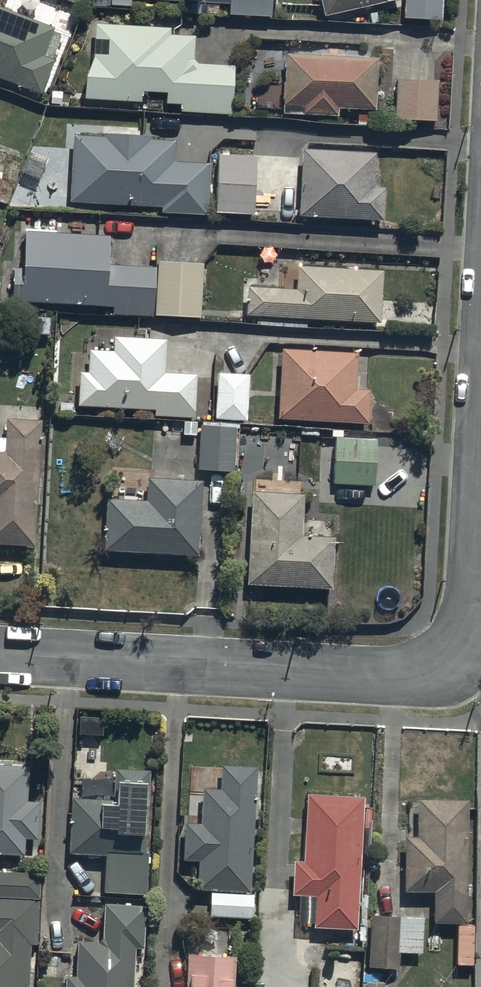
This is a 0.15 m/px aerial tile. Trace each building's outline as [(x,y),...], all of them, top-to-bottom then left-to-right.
[(323,15),(387,0),(320,0),(323,15)] [(403,18),(443,20),(444,0),(404,0),(403,18)] [(43,96),(66,40),(0,14),(0,79),(43,96)] [(91,24),(86,100),(234,108),(236,66),(195,63),(197,31),(91,24)] [(288,55),(286,109),(378,113),(381,59),(288,55)] [(439,79),(394,78),(394,118),(438,118),(439,79)] [(70,204),(211,210),(213,161),(176,160),(177,137),(73,133),(70,204)] [(304,151),(300,217),(383,222),(387,157),(304,151)] [(253,213),(256,156),(215,155),(213,211),(253,213)] [(13,306),(205,319),(208,269),(111,263),(112,238),(18,232),(13,306)] [(247,316),(382,323),(385,272),(299,268),(297,289),(249,286),(247,316)] [(76,410),(197,417),(201,375),(168,373),(170,340),(114,337),(78,369),(76,410)] [(279,420),(371,424),(374,354),(282,350),(279,420)] [(247,420),(248,373),(215,373),(214,419),(247,420)] [(37,546),(43,420),(8,418),(6,453),(0,453),(0,545),(37,546)] [(237,423),(200,421),(198,468),(235,469),(237,423)] [(377,436),(335,435),(334,483),(375,484),(377,436)] [(105,552),(200,557),(204,481),(149,479),(148,500),(108,498),(105,552)] [(305,493),(253,492),(247,586),(334,591),(337,536),(302,534),(305,493)] [(213,920),(252,922),(258,766),(223,765),(189,819),(186,892),(214,893),(213,920)] [(28,858),(31,768),(0,767),(0,857),(28,858)] [(106,894),(145,896),(150,783),(118,781),(117,798),(71,796),(69,854),(108,855),(106,894)] [(359,932),(366,799),(303,797),(300,898),(318,898),(313,930),(359,932)] [(473,925),(469,803),(410,805),(413,897),(435,896),(436,926),(473,925)] [(37,874),(0,871),(0,986),(30,986),(37,874)] [(136,906),(108,905),(106,941),(77,940),(74,986),(131,986),(136,906)] [(421,914),(369,913),(368,966),(396,967),(397,950),(420,951),(421,914)] [(243,958),(186,955),(184,986),(242,986),(243,958)]
